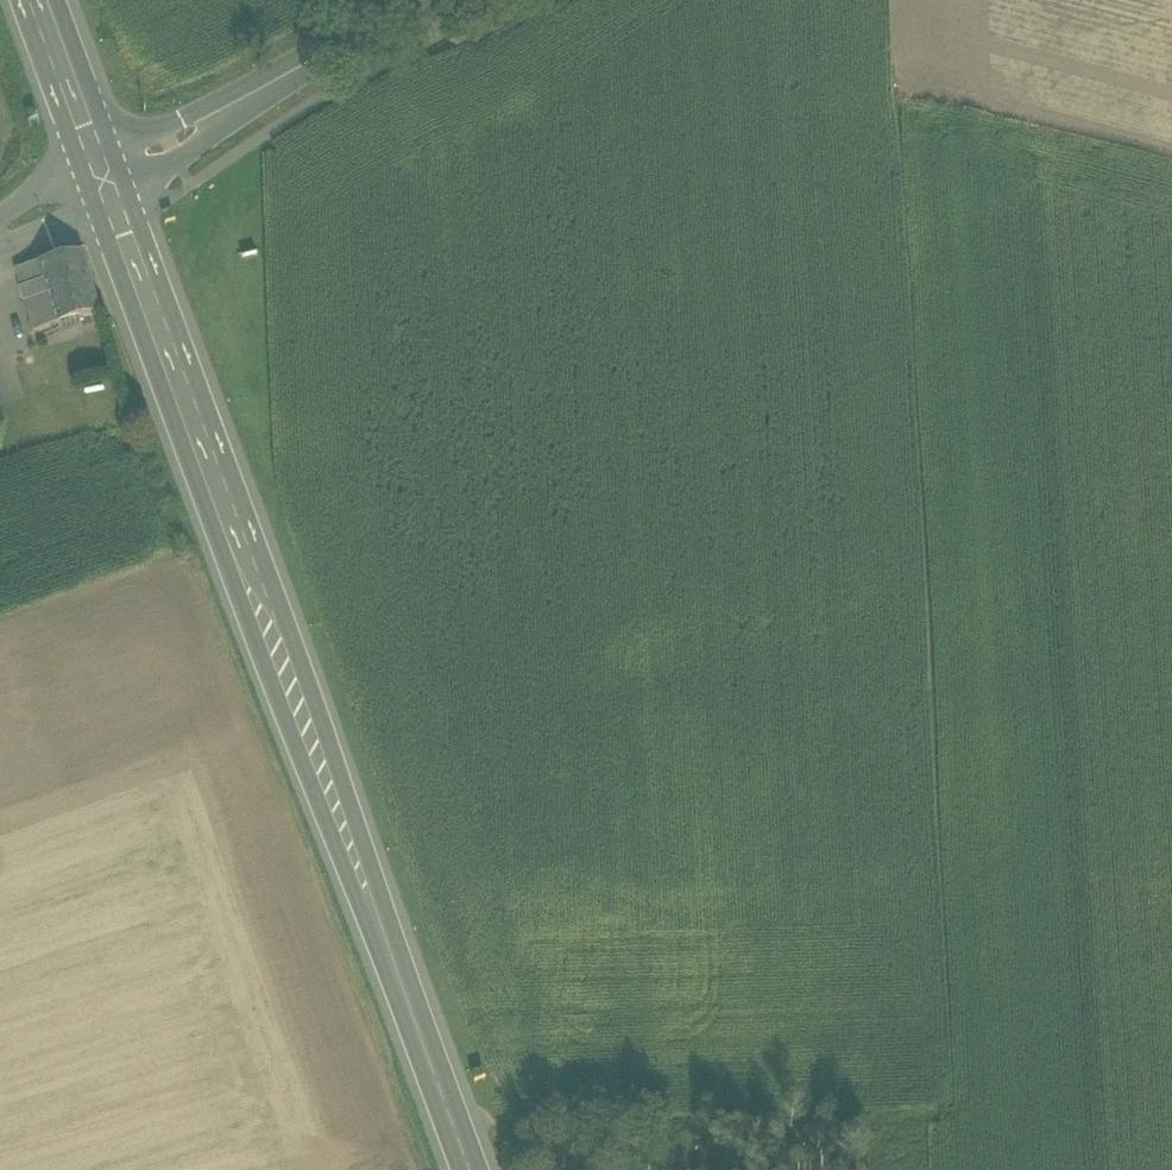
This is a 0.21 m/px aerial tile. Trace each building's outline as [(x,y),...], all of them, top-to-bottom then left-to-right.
[(81,254),(15,270),(33,334),(98,314),(81,254)]
